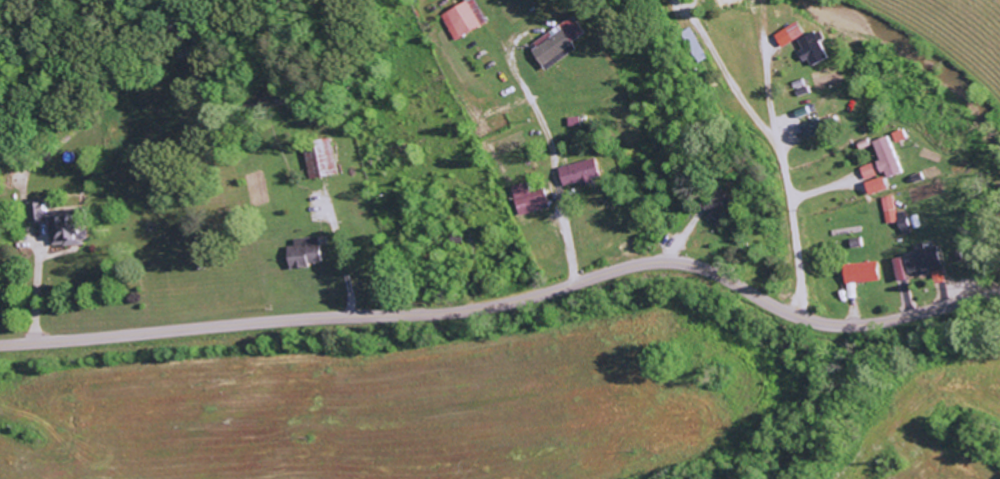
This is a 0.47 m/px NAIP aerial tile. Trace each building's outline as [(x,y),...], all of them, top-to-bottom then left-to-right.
[(486,26),(475,0),(464,0),(466,4),(441,14),(452,40),(486,26)] [(584,34),(574,19),(529,48),(544,71),(577,50),(572,42),(584,34)] [(773,35),(781,48),(804,35),(796,21),(773,35)] [(818,30),(796,43),(810,68),(828,58),(820,43),(824,41),(818,30)] [(798,126),(803,139),(822,132),(817,119),(798,126)] [(872,143),(879,161),(876,162),(883,180),(901,174),(887,137),(872,143)] [(310,181),(337,175),(330,139),(317,142),(318,148),(304,151),(310,181)] [(601,177),(596,159),(559,169),(564,187),(581,183),(582,188),(594,185),(592,180),(601,177)] [(863,182),(875,177),(870,164),(858,168),(863,182)] [(864,184),(868,197),(888,191),(883,177),(864,184)] [(517,208),(547,199),(544,190),(535,193),(532,182),(511,188),(517,208)] [(883,225),(898,223),(899,235),(908,234),(905,213),(894,215),(891,197),(880,198),(883,225)] [(50,222),(53,247),(88,243),(87,232),(79,233),(77,216),(67,217),(67,211),(46,213),(45,203),(29,204),(31,224),(50,222)] [(323,264),(319,237),(294,241),(295,247),(287,248),(290,270),(323,264)] [(941,266),(937,248),(891,258),(896,280),(916,275),(917,278),(929,275),(928,269),(941,266)] [(842,284),(877,283),(877,263),(842,264),(842,284)] [(932,285),(944,283),(941,270),(930,272),(932,285)]
